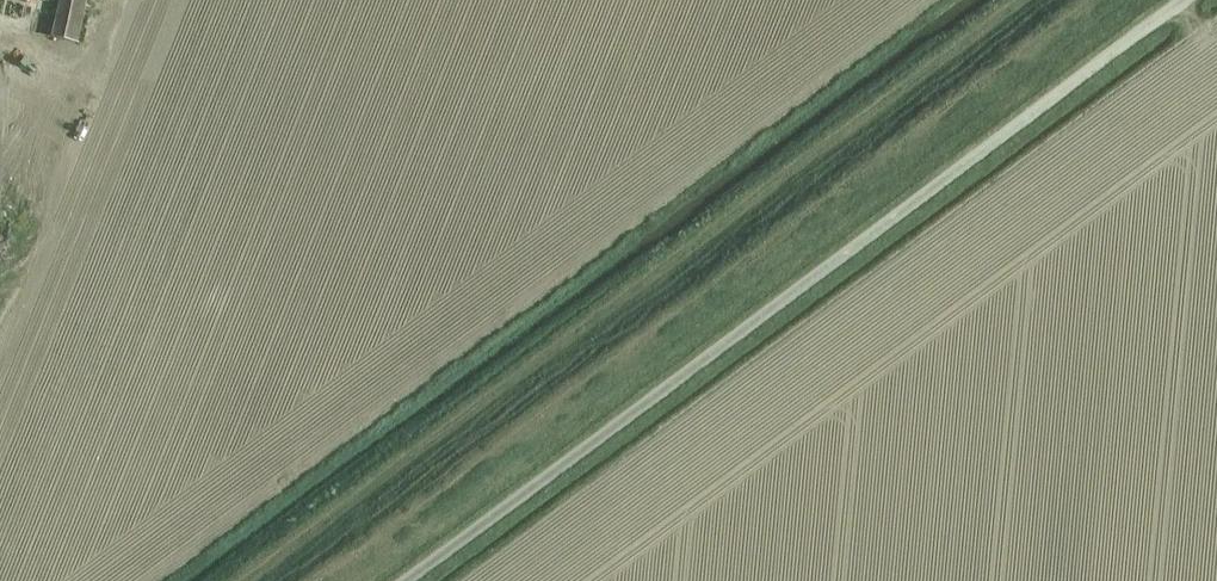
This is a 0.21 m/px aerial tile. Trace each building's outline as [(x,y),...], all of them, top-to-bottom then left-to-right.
[(53,39),(78,44),(87,0),(61,0),(53,39)]
